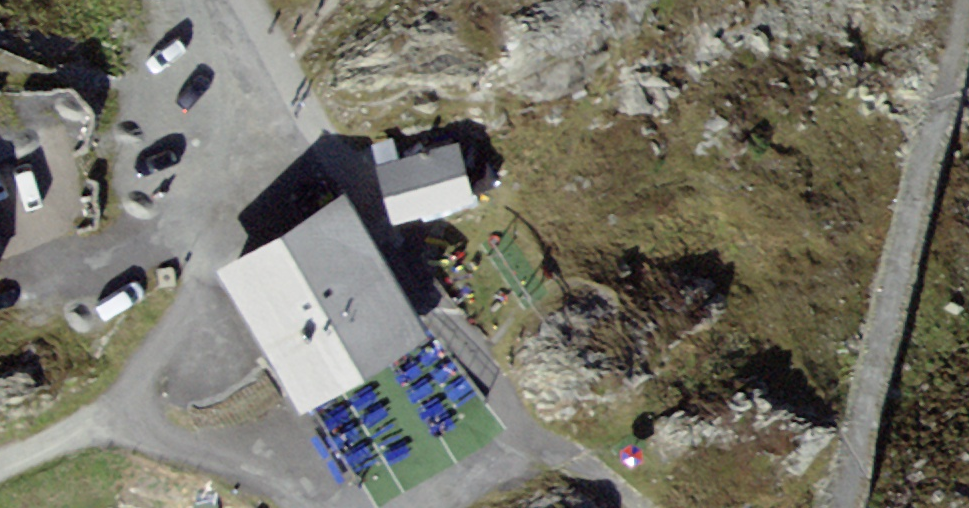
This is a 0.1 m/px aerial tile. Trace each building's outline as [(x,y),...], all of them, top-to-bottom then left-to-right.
[(399,219),(473,198),(458,147),(384,168),(399,219)] [(344,203),(222,274),(297,402),(419,331),(344,203)]
